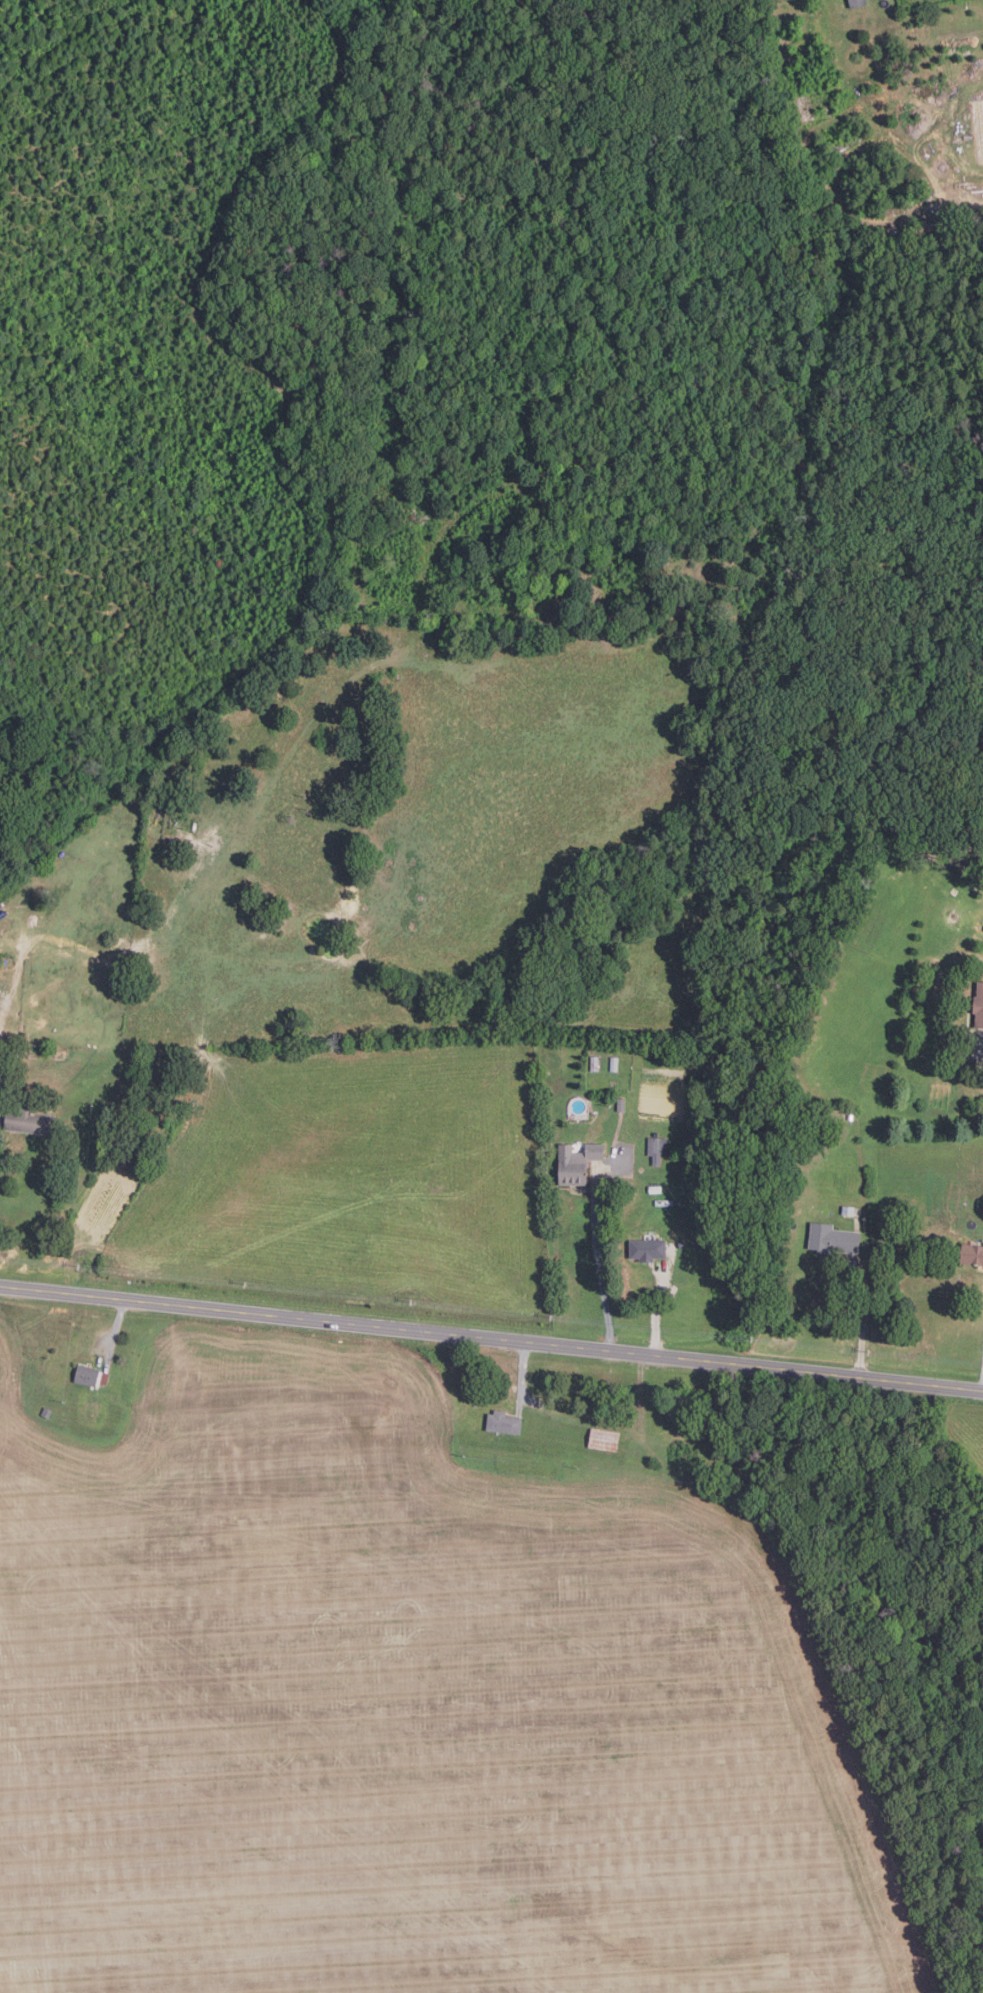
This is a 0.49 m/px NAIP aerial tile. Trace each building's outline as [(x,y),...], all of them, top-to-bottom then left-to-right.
[(851,8),(849,0),(866,0),(867,4),(851,8)] [(899,247),(886,248),(886,239),(899,238),(899,247)] [(979,982),(982,982),(982,1028),(976,1028),(977,1014),(974,1014),(975,997),(978,997),(979,982)] [(599,1072),(591,1072),(591,1056),(600,1056),(599,1072)] [(618,1072),(611,1072),(612,1057),(619,1058),(618,1072)] [(625,1112),(617,1112),(618,1099),(626,1099),(625,1112)] [(56,1135),(6,1129),(8,1109),(22,1111),(23,1105),(35,1106),(34,1113),(58,1115),(56,1135)] [(667,1138),(667,1153),(660,1153),(660,1166),(652,1165),(652,1155),(647,1155),(648,1137),(667,1138)] [(587,1186),(558,1185),(559,1144),(573,1145),(573,1152),(585,1153),(586,1144),(604,1144),(604,1160),(587,1160),(587,1186)] [(649,1194),(649,1186),(661,1186),(662,1193),(649,1194)] [(854,1216),(841,1215),(842,1206),(855,1207),(854,1216)] [(859,1255),(831,1252),(830,1255),(819,1254),(819,1250),(809,1249),(811,1223),(834,1225),(833,1231),(862,1233),(859,1255)] [(665,1258),(653,1259),(653,1262),(639,1262),(639,1259),(629,1259),(629,1240),(665,1240),(665,1258)] [(963,1244),(982,1247),(982,1265),(961,1263),(963,1244)] [(98,1387),(75,1381),(80,1364),(102,1369),(101,1371),(111,1373),(108,1385),(102,1383),(101,1386),(99,1385),(98,1387)] [(55,1420),(38,1413),(41,1405),(58,1412),(55,1420)] [(519,1435),(485,1431),(487,1414),(493,1414),(494,1410),(506,1411),(505,1416),(521,1418),(519,1435)] [(615,1452),(588,1448),(591,1428),(618,1433),(615,1452)]
